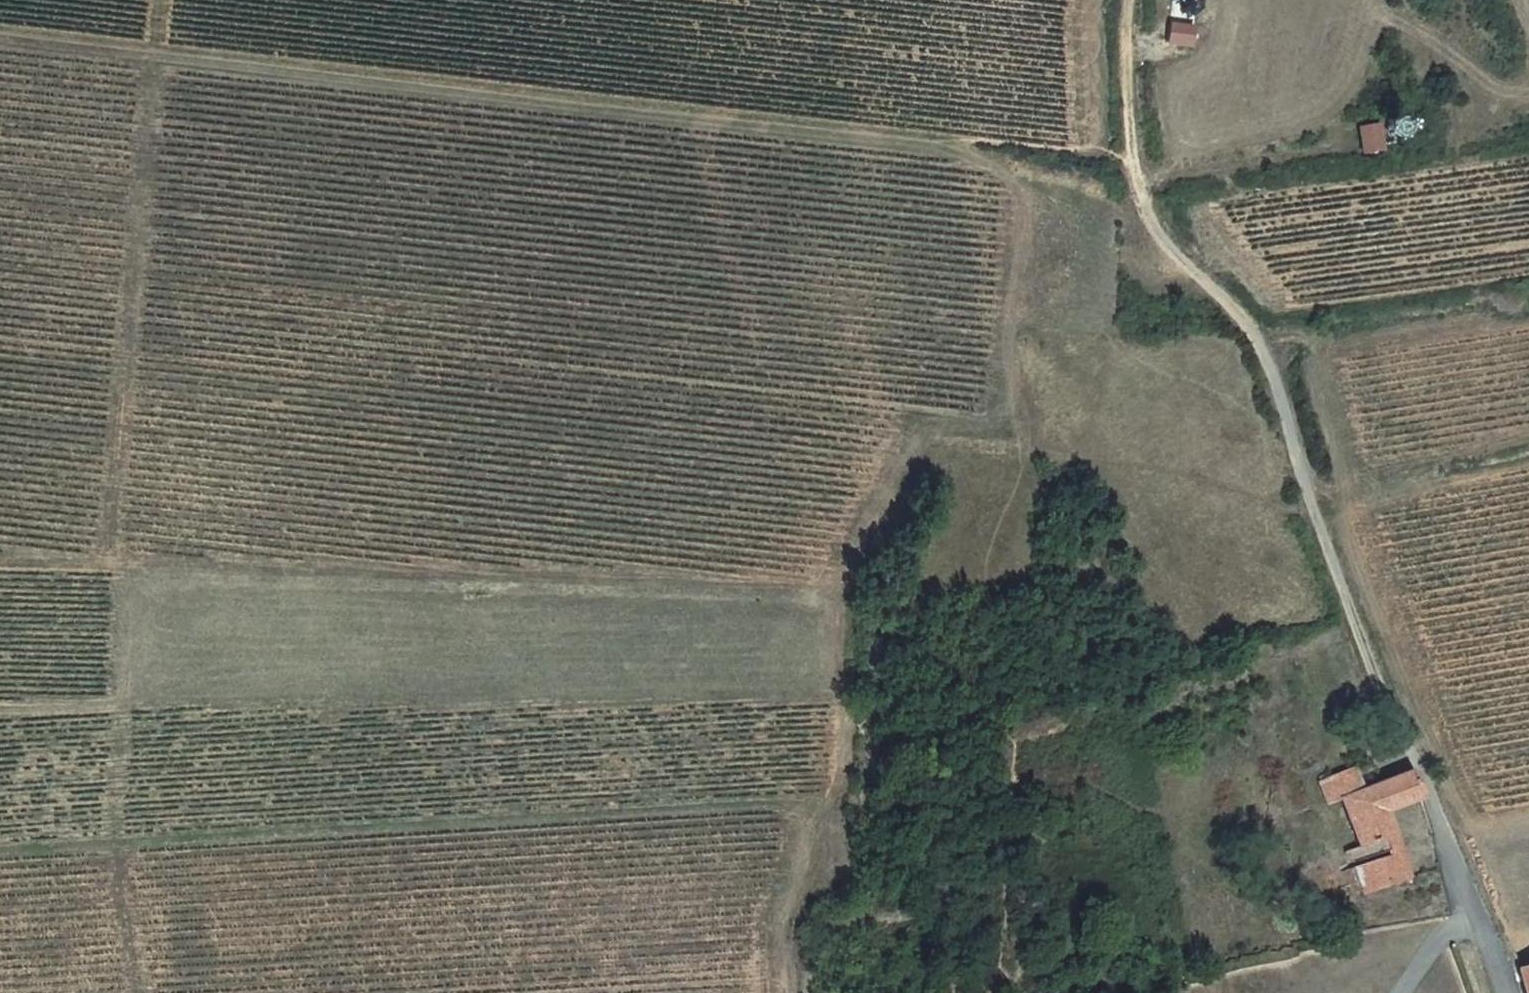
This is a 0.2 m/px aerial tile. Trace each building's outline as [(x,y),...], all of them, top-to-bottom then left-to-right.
[(1189,46),(1190,23),(1165,22),(1163,44),(1189,46)] [(1374,130),(1356,134),(1361,157),(1379,153),(1374,130)] [(1361,793),(1353,772),(1318,784),(1327,808),(1341,803),(1358,850),(1349,853),(1349,854),(1353,865),(1389,852),(1384,840),(1391,838),(1383,815),(1419,801),(1408,775),(1361,793)] [(1358,850),(1341,803),(1327,808),(1344,855),(1349,853),(1358,850)] [(1408,880),(1391,838),(1384,840),(1389,852),(1391,858),(1400,883),(1408,880)] [(1400,883),(1391,858),(1354,870),(1364,896),(1400,883)] [(1517,972),(1523,992),(1528,992),(1528,968),(1517,972)]
